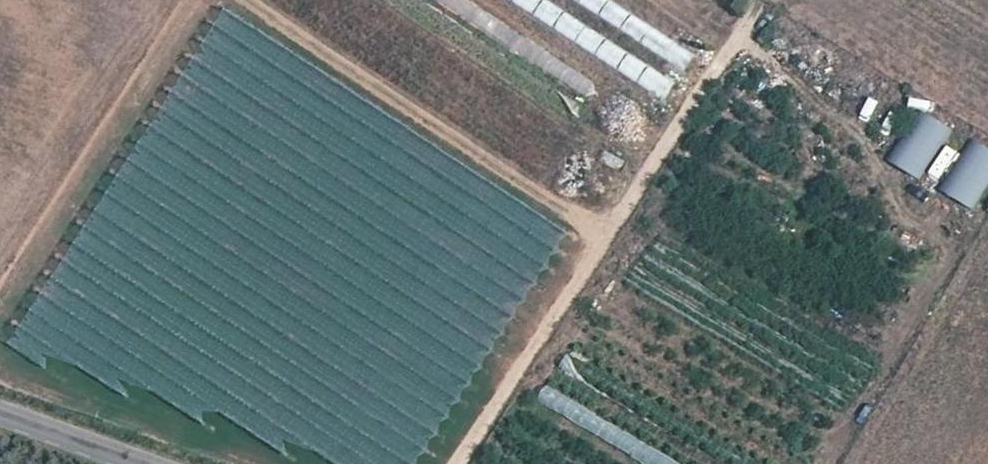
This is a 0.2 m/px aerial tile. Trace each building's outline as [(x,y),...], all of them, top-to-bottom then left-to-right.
[(550,20),(563,0),(517,0),(550,20)] [(885,160),(919,180),(949,129),(916,109),(885,160)] [(938,192),(973,211),(987,183),(987,149),(967,138),(938,192)]
